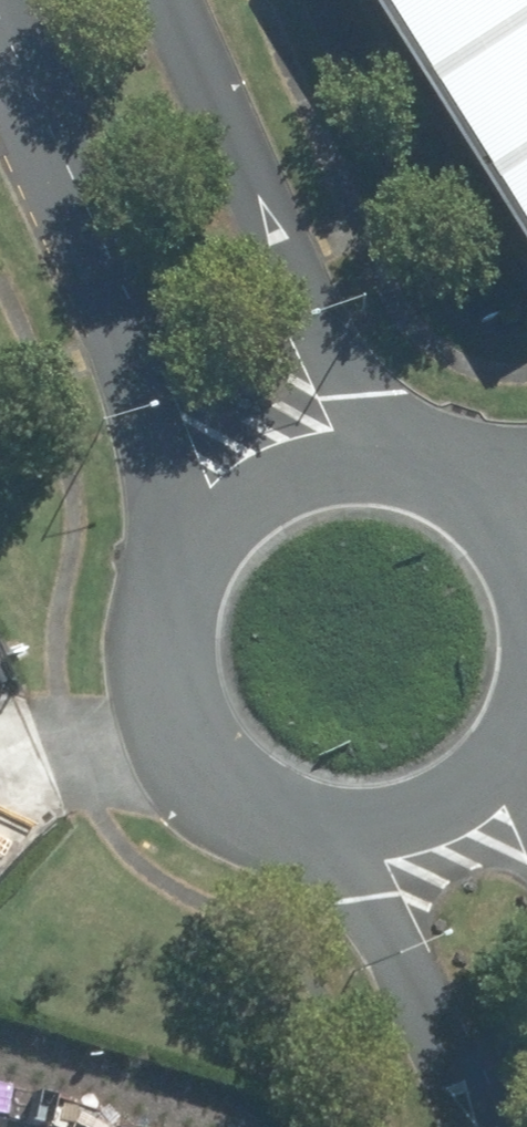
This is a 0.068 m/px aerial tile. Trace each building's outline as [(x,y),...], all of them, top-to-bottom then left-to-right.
[(526,172),(526,0),(419,0),(526,172)]
